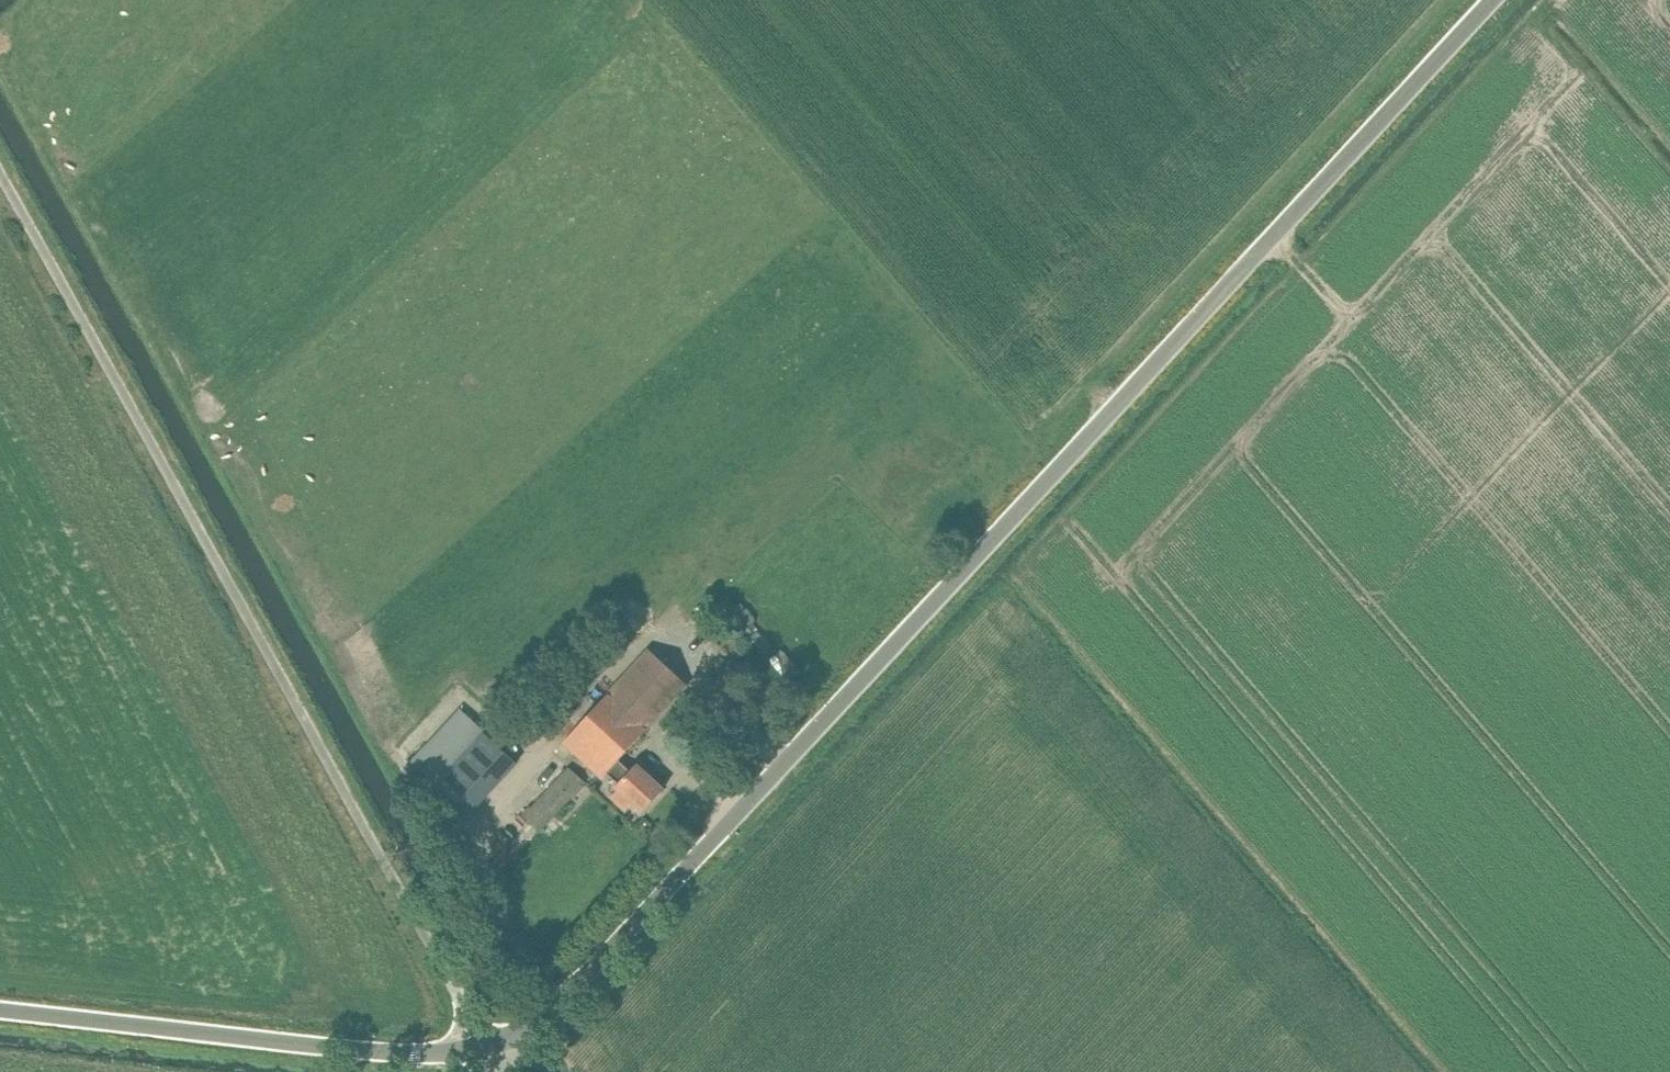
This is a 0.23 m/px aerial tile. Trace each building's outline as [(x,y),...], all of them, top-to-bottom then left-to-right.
[(617,787),(609,796),(624,810),(632,801),(643,811),(663,789),(652,778),(655,775),(639,760),(630,770),(618,759),(687,684),(649,649),(563,742),(602,777),(607,772),(618,782),(616,785),(617,787)] [(431,778),(469,814),(517,762),(478,726),(431,778)] [(587,782),(567,766),(538,797),(541,799),(524,817),(541,833),(587,782)]
